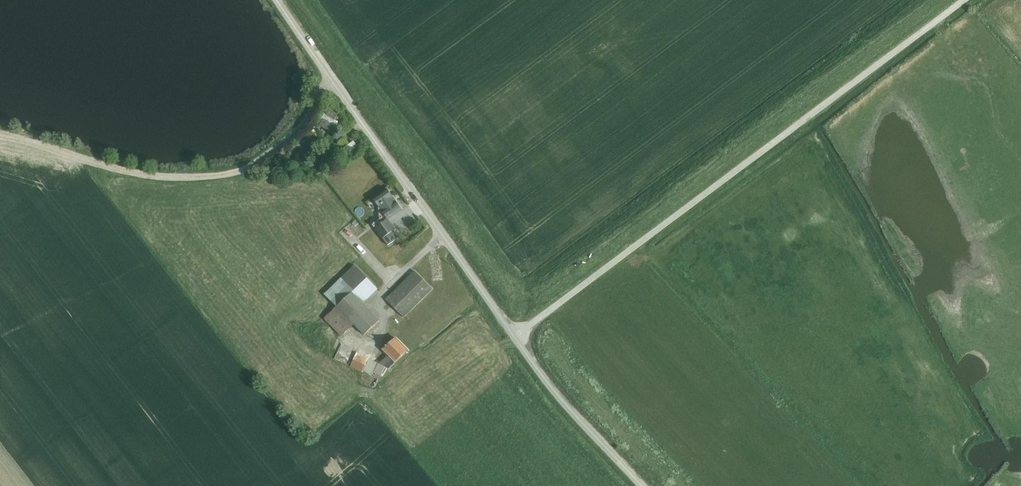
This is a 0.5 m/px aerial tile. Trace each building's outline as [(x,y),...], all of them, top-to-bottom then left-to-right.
[(337,121),(323,114),(318,123),(332,130),(337,121)] [(354,150),(343,157),(348,165),(360,159),(354,150)] [(386,222),(401,212),(389,195),(374,205),(386,222)] [(372,236),(380,245),(388,237),(379,229),(372,236)] [(397,240),(385,251),(392,259),(404,248),(397,240)] [(432,289),(417,272),(390,295),(405,312),(432,289)] [(330,302),(318,313),(338,335),(350,324),(363,338),(375,327),(359,310),(376,295),(356,273),(327,299),(330,302)] [(396,344),(386,350),(395,364),(404,357),(396,344)] [(383,366),(355,357),(351,369),(368,374),(366,381),(377,384),(383,366)]
